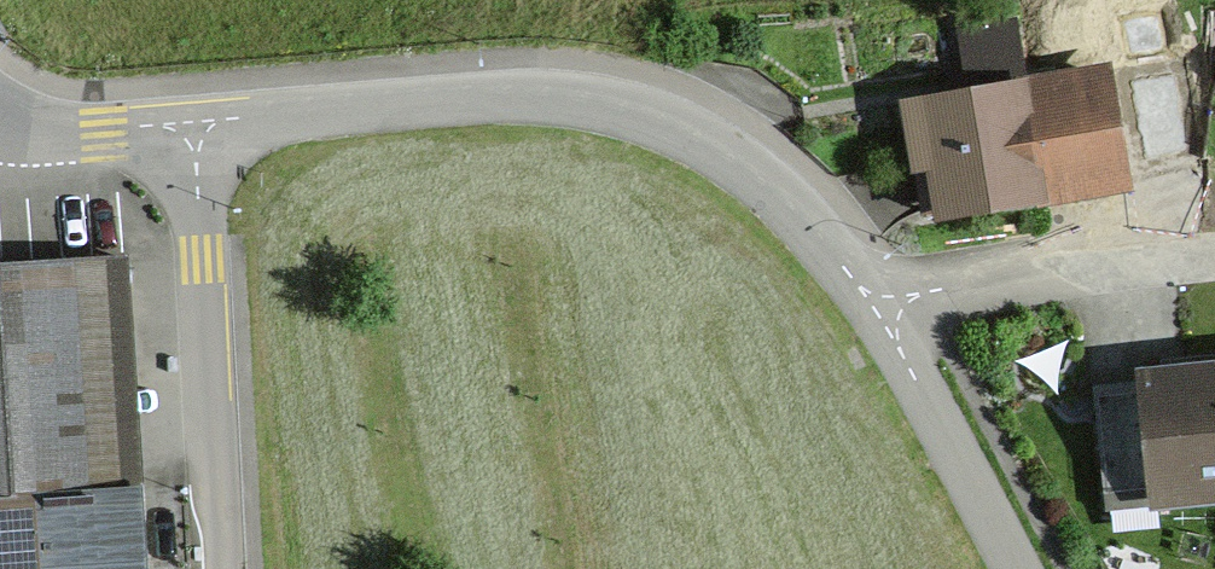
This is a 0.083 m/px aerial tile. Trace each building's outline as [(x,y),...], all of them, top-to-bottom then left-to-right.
[(1104,71),(896,124),(927,245),(1135,192),(1104,71)] [(0,281),(0,568),(151,568),(126,277),(0,281)] [(1142,362),(1155,487),(1214,481),(1214,355),(1142,362)]
